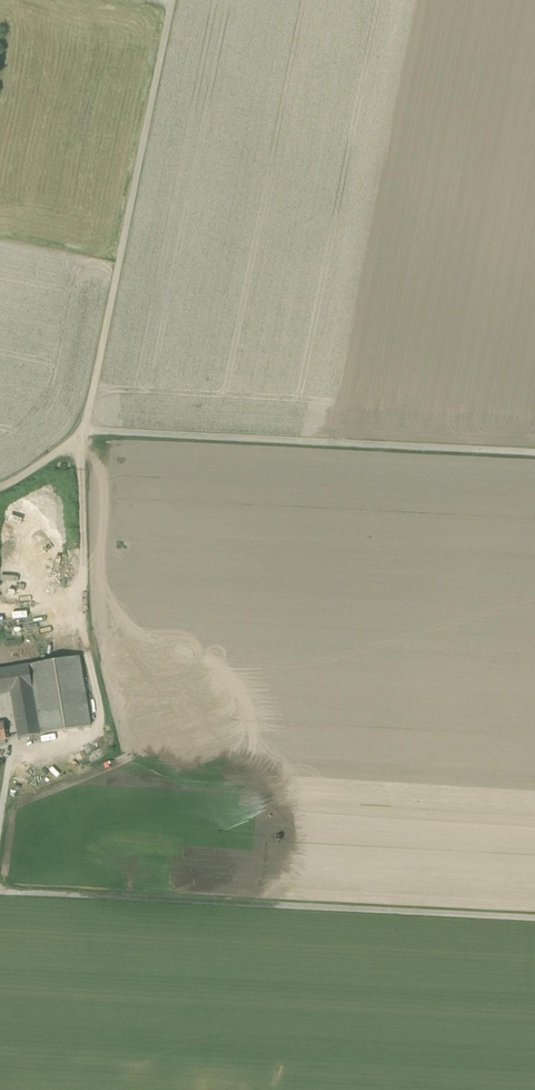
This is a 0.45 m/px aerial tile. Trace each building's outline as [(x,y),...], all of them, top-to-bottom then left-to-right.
[(27,600),(27,587),(0,587),(0,600),(27,600)] [(82,655),(28,664),(32,688),(41,734),(94,725),(82,655)] [(10,692),(32,688),(28,664),(0,669),(0,694),(10,692)] [(41,734),(32,688),(10,692),(19,738),(41,734)]
